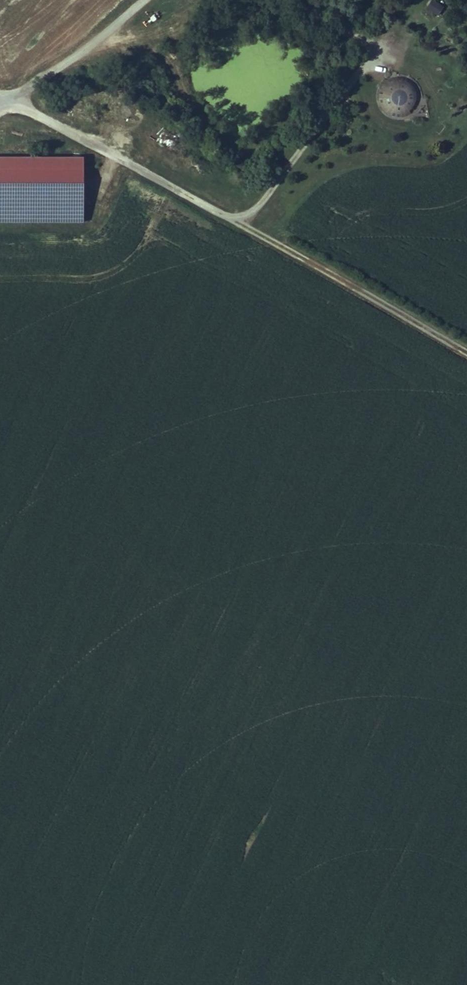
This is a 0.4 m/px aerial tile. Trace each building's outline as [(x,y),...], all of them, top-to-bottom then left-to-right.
[(443,7),(433,0),(427,8),(437,15),(443,7)] [(419,99),(419,98),(419,95),(419,93),(419,91),(417,88),(416,86),(415,84),(413,82),(410,80),(408,79),(406,78),(403,77),(401,77),(399,77),(398,77),(395,77),(392,78),(391,78),(388,80),(386,81),(384,83),(383,84),(382,86),(381,88),(380,89),(379,91),(379,93),(379,96),(379,98),(379,100),(379,102),(380,104),(381,106),(382,107),(382,109),(384,110),(385,112),(387,113),(388,114),(390,115),(393,116),(396,117),(398,117),(400,117),(402,117),(404,117),(406,116),(407,116),(409,115),(411,113),(413,112),(414,111),(415,109),(416,108),(417,106),(418,103),(419,101),(419,99)] [(84,223),(84,156),(0,156),(0,223),(84,223)]
